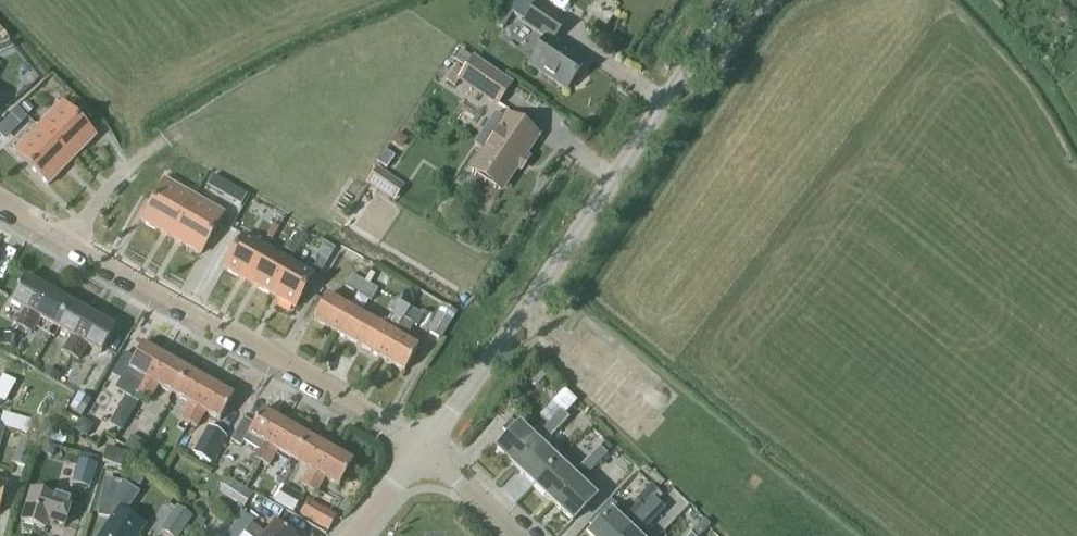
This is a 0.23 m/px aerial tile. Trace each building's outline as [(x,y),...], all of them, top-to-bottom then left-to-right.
[(507,9),(513,13),(523,20),(535,3),(530,0),(513,0),(507,9)] [(553,42),(566,23),(535,2),(521,24),(544,40),(546,37),(553,42)] [(566,90),(584,63),(553,42),(546,37),(544,40),(527,65),(566,90)] [(466,69),(472,60),(459,51),(453,60),(466,69)] [(462,92),(467,85),(496,104),(509,85),(472,60),(466,69),(463,72),(455,66),(445,81),(462,92)] [(64,100),(39,123),(71,158),(96,135),(64,100)] [(16,110),(10,116),(20,125),(26,119),(16,110)] [(499,190),(535,137),(507,118),(471,171),(499,190)] [(10,141),(14,145),(46,181),(71,158),(39,123),(14,145),(10,141)] [(386,169),(394,157),(383,150),(375,162),(386,169)] [(393,202),(403,186),(376,168),(366,183),(393,202)] [(164,180),(140,222),(169,239),(193,197),(165,181),(168,176),(167,175),(164,180)] [(227,185),(212,177),(205,187),(220,196),(227,185)] [(193,197),(169,239),(199,256),(223,214),(193,197)] [(242,236),(223,270),(246,284),(266,250),(242,236)] [(266,250),(246,284),(269,297),(288,263),(266,250)] [(318,258),(312,269),(319,274),(326,262),(318,258)] [(288,263),(269,297),(292,311),(312,277),(288,263)] [(356,294),(363,282),(353,276),(350,274),(343,287),(356,294)] [(22,329),(44,290),(23,278),(9,302),(23,310),(15,325),(22,329)] [(363,282),(356,294),(369,302),(376,290),(363,282)] [(54,328),(68,304),(44,290),(22,329),(29,334),(38,318),(54,328)] [(335,333),(348,309),(325,296),(311,320),(335,333)] [(380,359),(408,308),(396,301),(390,312),(391,313),(382,329),(371,322),(357,346),(380,359)] [(62,352),(69,356),(92,317),(68,304),(54,328),(70,337),(62,352)] [(440,340),(456,313),(441,305),(425,331),(440,340)] [(408,308),(380,359),(403,372),(417,348),(403,340),(411,325),(414,326),(421,315),(408,308)] [(357,346),(371,322),(348,309),(335,333),(357,346)] [(69,356),(77,361),(86,345),(100,353),(114,330),(92,317),(69,356)] [(14,336),(1,333),(0,335),(0,345),(12,347),(14,336)] [(137,403),(141,397),(163,358),(155,353),(157,350),(146,344),(144,347),(141,346),(134,359),(123,353),(110,375),(121,382),(124,377),(137,385),(129,399),(137,403)] [(173,395),(186,371),(163,358),(141,397),(148,401),(157,386),(173,395)] [(536,387),(547,376),(535,365),(525,377),(536,387)] [(54,382),(59,375),(49,369),(45,377),(54,382)] [(188,424),(210,385),(186,371),(173,395),(189,404),(180,420),(188,424)] [(15,383),(2,376),(0,379),(0,402),(4,404),(15,383)] [(210,385),(188,424),(196,428),(204,413),(218,421),(232,397),(210,385)] [(70,410),(81,416),(90,401),(78,394),(70,410)] [(126,420),(136,403),(124,396),(118,408),(120,417),(126,420)] [(260,463),(282,424),(274,419),(276,415),(265,409),(263,413),(260,411),(252,425),(242,418),(229,441),(239,447),(242,443),(256,451),(251,459),(260,463)] [(550,423),(558,430),(569,419),(564,416),(561,412),(550,423)] [(89,425),(81,421),(75,432),(86,438),(90,431),(89,425)] [(544,437),(548,441),(558,430),(550,423),(544,429),(540,433),(544,437)] [(292,461),(306,437),(282,424),(260,463),(254,474),(263,479),(269,467),(267,466),(275,452),(292,461)] [(495,450),(515,468),(537,444),(544,437),(540,433),(544,429),(540,426),(529,437),(518,426),(495,450)] [(210,464),(225,437),(207,427),(192,454),(210,464)] [(139,456),(146,445),(131,436),(124,447),(139,456)] [(26,468),(35,442),(19,437),(10,463),(26,468)] [(307,489),(330,451),(306,437),(292,461),(308,470),(300,485),(307,489)] [(537,444),(515,468),(533,486),(556,462),(537,444)] [(598,447),(588,458),(596,465),(606,455),(598,447)] [(120,469),(124,455),(106,449),(101,462),(120,469)] [(330,451),(307,489),(315,494),(323,479),(338,487),(351,463),(330,451)] [(588,458),(578,469),(586,476),(596,465),(588,458)] [(88,490),(95,465),(79,460),(72,485),(88,490)] [(552,504),(575,480),(570,475),(556,462),(533,486),(552,504)] [(138,487),(146,477),(134,468),(126,478),(138,487)] [(242,509),(252,493),(226,477),(217,493),(242,509)] [(143,526),(123,512),(137,493),(123,483),(103,480),(97,517),(111,519),(99,535),(136,535),(143,526)] [(575,480),(552,504),(571,522),(594,498),(583,487),(575,480)] [(51,497),(30,490),(20,523),(43,530),(46,521),(63,527),(72,497),(53,492),(51,497)] [(292,514),(302,497),(293,491),(283,508),(292,514)] [(624,535),(651,535),(645,530),(664,510),(660,506),(651,498),(641,509),(650,517),(640,527),(636,523),(629,531),(624,535)] [(327,531),(335,516),(309,501),(300,516),(327,531)] [(640,527),(650,517),(641,509),(637,504),(627,514),(617,505),(609,513),(594,529),(587,535),(624,535),(629,531),(636,523),(640,527)] [(192,517),(176,506),(159,530),(168,535),(179,535),(192,517)] [(604,507),(588,524),(594,529),(609,513),(604,507)] [(274,524),(265,535),(251,524),(253,522),(235,508),(227,519),(234,524),(233,525),(243,534),(244,533),(247,535),(289,535),(274,524)] [(243,534),(233,525),(224,535),(242,535),(243,534)]
